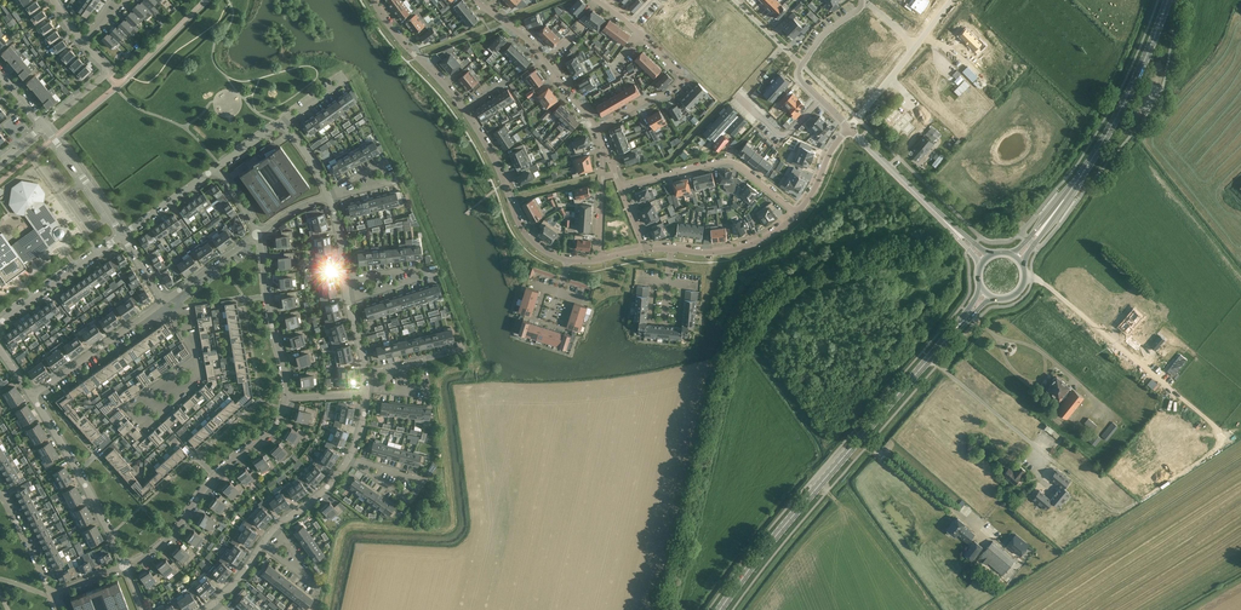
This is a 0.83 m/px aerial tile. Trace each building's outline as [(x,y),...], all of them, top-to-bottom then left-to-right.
[(25,4),(27,7),(22,10),(26,16),(31,13),(38,8),(40,7),(36,0),(33,2),(32,0),(30,0),(25,4)] [(81,5),(90,11),(91,10),(92,10),(95,7),(86,0),(84,0),(81,5)] [(142,2),(152,13),(156,9),(152,6),(157,2),(157,1),(155,0),(144,0),(142,2)] [(402,0),(395,0),(390,4),(393,9),(403,2),(402,0)] [(458,12),(467,5),(463,0),(462,0),(454,7),(458,12)] [(524,0),(510,0),(507,3),(512,8),(516,5),(519,8),(528,5),(524,0)] [(570,9),(579,18),(585,12),(582,9),(586,5),(581,0),(579,0),(570,9)] [(628,8),(632,11),(632,10),(635,12),(644,2),(642,0),(631,0),(633,2),(629,6),(629,7),(628,8)] [(765,5),(769,9),(778,1),(777,0),(770,0),(765,5)] [(827,3),(832,7),(831,8),(834,11),(839,6),(836,3),(839,0),(829,0),(827,3)] [(905,6),(912,11),(914,8),(920,13),(922,10),(923,11),(925,7),(916,0),(914,0),(910,5),(908,3),(905,6)] [(778,1),(769,9),(774,13),(774,14),(782,5),(778,1)] [(152,13),(142,2),(139,4),(138,3),(133,8),(135,10),(141,17),(146,12),(149,16),(152,13)] [(397,14),(407,7),(403,2),(393,9),(397,14)] [(774,13),(773,14),(779,19),(789,8),(784,3),(782,5),(774,14),(774,13)] [(89,13),(90,11),(81,5),(77,10),(80,12),(80,13),(80,14),(81,14),(81,15),(82,15),(83,15),(87,17),(90,13),(89,13)] [(458,12),(462,17),(471,10),(467,5),(458,12)] [(397,14),(402,20),(411,13),(407,7),(397,14)] [(38,8),(31,13),(33,16),(31,18),(35,24),(47,16),(42,10),(40,11),(38,8)] [(423,18),(419,12),(420,11),(418,8),(411,13),(413,16),(405,22),(410,28),(411,28),(411,27),(423,18)] [(654,30),(657,27),(657,9),(645,21),(654,30)] [(135,10),(132,13),(131,11),(126,17),(127,19),(128,18),(134,25),(139,21),(140,22),(143,18),(141,17),(135,10)] [(462,17),(466,22),(475,14),(471,10),(462,17)] [(590,27),(599,15),(593,10),(588,17),(584,14),(579,20),(590,27)] [(12,13),(17,21),(20,19),(15,11),(12,13)] [(790,20),(784,27),(789,32),(800,21),(795,16),(796,15),(793,12),(788,18),(790,20)] [(479,20),(475,14),(466,22),(470,27),(479,20)] [(543,25),(538,14),(525,19),(528,27),(534,25),(535,28),(543,25)] [(605,19),(599,15),(590,27),(596,32),(605,19)] [(423,18),(411,27),(411,28),(415,33),(426,26),(428,29),(435,23),(433,20),(429,23),(424,17),(423,18)] [(17,23),(13,18),(7,23),(11,28),(17,23)] [(128,18),(127,19),(125,21),(124,20),(118,25),(119,26),(119,25),(127,33),(131,29),(135,32),(138,29),(134,25),(128,18)] [(854,21),(849,27),(852,30),(854,28),(860,33),(869,22),(866,20),(865,20),(863,18),(857,24),(854,21)] [(44,34),(45,33),(51,29),(54,27),(49,21),(47,23),(45,20),(38,24),(40,27),(39,28),(44,34)] [(608,33),(615,24),(610,20),(603,29),(608,33)] [(800,21),(789,32),(794,37),(801,31),(804,33),(805,32),(809,28),(806,25),(805,26),(800,21)] [(869,22),(860,33),(865,37),(863,40),(866,42),(872,37),(869,34),(874,28),(871,26),(872,25),(869,22)] [(620,27),(615,24),(608,33),(613,37),(620,27)] [(119,25),(119,26),(116,28),(115,27),(114,28),(113,27),(109,31),(111,33),(111,32),(119,40),(123,36),(124,37),(128,34),(127,33),(119,25)] [(547,25),(539,33),(543,38),(551,30),(551,29),(547,25)] [(551,30),(543,38),(548,42),(556,34),(559,31),(554,26),(551,29),(551,30)] [(625,31),(620,27),(613,37),(618,40),(625,31)] [(421,37),(425,43),(431,39),(431,40),(438,35),(433,28),(421,37)] [(50,43),(51,43),(58,38),(60,36),(56,30),(53,32),(51,29),(45,33),(47,36),(46,37),(50,43)] [(966,29),(960,35),(975,50),(983,42),(978,38),(977,39),(966,29)] [(556,34),(548,42),(552,47),(560,39),(561,39),(564,36),(563,35),(559,31),(556,34)] [(631,35),(625,31),(618,40),(624,44),(631,35)] [(111,32),(111,33),(108,35),(107,34),(102,39),(104,42),(104,43),(104,44),(105,44),(106,45),(107,45),(110,48),(115,43),(116,44),(119,41),(119,40),(111,32)] [(664,40),(674,49),(684,37),(681,35),(678,39),(670,33),(664,40)] [(493,53),(487,60),(490,63),(501,53),(497,50),(506,41),(505,40),(506,39),(502,35),(501,36),(501,35),(496,40),(495,39),(491,43),(492,44),(488,48),(493,53)] [(872,40),(867,46),(870,48),(872,46),(877,51),(878,51),(886,41),(881,36),(875,42),(872,40)] [(1,47),(3,49),(6,47),(11,42),(13,40),(10,37),(9,39),(6,41),(2,37),(0,38),(0,47),(1,47)] [(50,43),(49,44),(51,47),(52,46),(57,53),(67,46),(68,44),(65,41),(64,42),(62,39),(60,41),(58,38),(51,43),(50,43)] [(695,47),(700,52),(707,46),(702,40),(695,47)] [(877,51),(883,56),(881,58),(884,61),(889,55),(886,52),(892,46),(886,41),(878,51),(877,51)] [(517,48),(512,43),(504,51),(509,56),(517,48)] [(14,51),(17,49),(12,44),(1,53),(6,59),(6,58),(14,51)] [(446,68),(456,59),(459,57),(454,52),(456,50),(453,46),(445,50),(450,55),(441,62),(446,68)] [(522,52),(517,48),(509,56),(514,60),(522,52)] [(68,51),(65,49),(59,55),(61,58),(60,59),(66,64),(67,62),(70,60),(73,57),(75,55),(70,49),(68,51)] [(6,58),(10,63),(19,56),(14,51),(6,58)] [(640,64),(648,56),(643,51),(635,59),(640,64)] [(689,51),(682,58),(688,64),(695,56),(689,51)] [(526,56),(522,52),(514,60),(518,65),(526,56)] [(19,56),(10,63),(15,68),(23,61),(27,58),(22,53),(19,56)] [(579,55),(566,62),(570,69),(583,61),(579,55)] [(827,55),(817,65),(822,70),(823,70),(822,70),(832,59),(827,55)] [(531,61),(526,56),(518,65),(523,69),(531,61)] [(652,60),(648,56),(640,64),(645,69),(652,60)] [(74,71),(75,71),(78,68),(81,65),(83,63),(78,57),(76,59),(73,57),(67,62),(70,65),(69,66),(74,71)] [(446,68),(451,73),(462,63),(465,60),(464,59),(462,61),(459,57),(456,59),(446,68)] [(468,57),(465,60),(462,63),(465,66),(471,61),(468,57)] [(832,59),(822,70),(823,70),(826,73),(836,63),(832,59)] [(657,65),(652,60),(645,69),(649,73),(657,65)] [(27,65),(23,61),(15,68),(19,72),(19,73),(27,65)] [(583,61),(570,69),(573,75),(584,69),(586,73),(593,68),(591,65),(587,68),(583,61)] [(19,72),(18,73),(23,78),(25,76),(27,79),(31,76),(37,71),(38,70),(31,63),(28,66),(27,65),(19,73),(19,72)] [(836,63),(826,73),(830,77),(839,67),(840,67),(836,63)] [(463,75),(459,79),(464,84),(476,74),(472,68),(473,67),(470,64),(466,67),(460,72),(463,75)] [(83,68),(81,65),(78,68),(75,71),(74,71),(82,80),(91,71),(86,66),(83,68)] [(662,69),(657,65),(649,73),(654,78),(662,69)] [(830,77),(829,77),(829,78),(833,81),(843,71),(839,67),(830,77)] [(530,74),(528,70),(521,75),(528,85),(530,83),(541,75),(537,69),(530,74)] [(843,71),(833,81),(837,85),(847,74),(843,71)] [(667,73),(663,77),(660,75),(654,81),(663,89),(665,87),(666,87),(669,84),(669,83),(673,79),(667,73)] [(476,74),(464,84),(468,90),(472,87),(474,90),(481,85),(478,82),(481,79),(476,74)] [(766,90),(763,94),(764,94),(767,91),(775,98),(772,101),(773,102),(790,83),(780,74),(766,90)] [(837,85),(840,88),(850,78),(847,74),(837,85)] [(31,87),(40,80),(35,75),(26,82),(31,88),(31,87)] [(545,81),(541,75),(530,83),(535,89),(545,81)] [(934,75),(924,85),(933,94),(942,84),(938,80),(939,79),(934,75)] [(591,76),(578,84),(579,84),(578,85),(580,88),(581,88),(583,91),(588,88),(590,91),(597,87),(591,76)] [(850,78),(840,88),(844,91),(844,92),(854,81),(850,78)] [(35,92),(44,85),(40,80),(31,87),(35,92)] [(844,91),(844,92),(849,97),(849,96),(859,86),(854,81),(844,92),(844,91)] [(708,92),(699,83),(694,88),(703,96),(708,92)] [(635,84),(629,87),(635,97),(641,94),(635,84)] [(35,92),(39,97),(48,90),(44,85),(35,92)] [(64,85),(61,89),(66,94),(70,90),(64,85)] [(635,97),(629,87),(624,90),(630,100),(635,97)] [(39,97),(43,102),(44,102),(52,95),(52,96),(56,93),(52,88),(48,91),(48,90),(39,97)] [(553,94),(549,88),(538,96),(543,101),(543,102),(553,94)] [(703,96),(694,88),(690,92),(699,101),(703,96)] [(508,89),(502,93),(508,102),(510,105),(516,101),(508,89)] [(630,100),(624,90),(618,93),(624,103),(630,100)] [(902,95),(915,110),(921,104),(907,90),(902,95)] [(347,92),(343,95),(350,105),(356,101),(356,100),(358,99),(355,93),(352,95),(350,93),(349,92),(350,92),(350,91),(347,93),(347,92)] [(699,101),(690,92),(686,96),(695,105),(699,101)] [(502,93),(497,96),(503,106),(505,108),(510,105),(508,102),(502,93)] [(624,103),(618,93),(613,97),(619,106),(624,103)] [(558,99),(553,94),(543,102),(543,101),(540,103),(545,109),(558,99)] [(785,97),(779,102),(782,105),(783,104),(789,109),(789,108),(799,99),(798,99),(796,96),(793,94),(787,99),(785,97)] [(44,102),(43,102),(47,108),(51,105),(52,106),(59,101),(57,99),(56,100),(52,96),(52,95),(44,102)] [(338,101),(344,109),(350,105),(343,95),(338,98),(340,100),(338,101)] [(497,96),(492,99),(498,109),(503,106),(497,96)] [(695,105),(686,96),(681,101),(690,110),(695,105)] [(619,106),(613,97),(608,100),(613,110),(619,106)] [(799,99),(789,108),(789,109),(794,113),(792,115),(796,118),(801,113),(798,110),(804,104),(799,98),(798,99),(799,99)] [(492,99),(487,102),(493,112),(494,115),(500,111),(498,109),(492,99)] [(339,113),(344,109),(338,101),(337,102),(335,100),(331,103),(339,113)] [(613,110),(608,100),(602,103),(608,113),(613,110)] [(487,102),(481,106),(488,116),(488,115),(489,118),(494,115),(493,112),(487,102)] [(333,117),(339,113),(331,103),(327,106),(329,108),(327,109),(333,117)] [(608,113),(602,103),(597,106),(602,116),(608,113)] [(561,104),(551,115),(556,119),(558,117),(566,109),(561,104)] [(672,116),(673,116),(675,119),(677,118),(678,120),(685,116),(686,117),(691,113),(682,105),(679,108),(677,105),(670,109),(671,111),(670,112),(669,112),(672,116)] [(734,136),(748,121),(741,115),(739,117),(739,116),(738,117),(735,114),(736,113),(737,111),(731,105),(704,134),(710,140),(712,138),(712,139),(713,138),(716,141),(715,141),(716,142),(712,145),(715,147),(719,151),(723,146),(723,147),(726,143),(729,140),(729,141),(730,140),(723,134),(728,130),(734,136)] [(481,106),(476,109),(483,122),(489,118),(488,115),(488,116),(481,106)] [(320,111),(329,123),(335,119),(333,117),(327,109),(326,110),(324,108),(320,111)] [(890,112),(888,115),(896,123),(893,126),(900,133),(903,130),(908,135),(911,132),(912,131),(912,130),(915,128),(910,123),(913,120),(906,113),(903,116),(894,108),(892,111),(891,110),(890,112)] [(549,109),(541,117),(544,119),(551,112),(549,109)] [(558,117),(556,119),(560,123),(562,121),(570,113),(566,109),(558,117)] [(659,110),(653,114),(654,115),(661,127),(667,123),(659,110)] [(323,127),(329,123),(320,111),(316,114),(317,116),(316,117),(323,127)] [(562,121),(560,123),(565,128),(567,125),(567,126),(575,117),(570,113),(562,121)] [(648,117),(647,117),(653,128),(649,131),(655,141),(659,138),(657,135),(663,131),(661,127),(654,115),(653,114),(648,117)] [(695,124),(699,120),(694,115),(690,119),(695,124)] [(309,119),(316,129),(318,131),(323,127),(316,117),(314,118),(313,116),(309,119)] [(812,119),(806,124),(809,128),(814,132),(816,130),(825,121),(820,116),(814,122),(812,119)] [(567,125),(565,128),(570,132),(580,122),(575,117),(567,126),(567,125)] [(310,134),(316,129),(309,119),(305,122),(306,124),(304,125),(306,127),(302,129),(306,134),(309,132),(310,134)] [(814,132),(819,138),(818,139),(821,142),(828,135),(825,132),(831,126),(825,120),(825,121),(816,130),(814,132)] [(624,131),(626,130),(623,124),(609,129),(610,130),(609,130),(610,133),(611,133),(612,136),(624,131)] [(506,125),(494,133),(498,138),(507,132),(510,131),(506,125)] [(626,137),(624,131),(612,136),(614,141),(626,137)] [(507,132),(498,138),(501,143),(511,137),(507,132)] [(511,137),(501,143),(505,149),(515,143),(517,141),(514,136),(513,135),(511,137)] [(923,135),(908,153),(918,161),(934,144),(923,135)] [(576,153),(584,151),(582,146),(590,143),(589,142),(590,142),(589,137),(587,138),(587,136),(581,139),(580,138),(575,139),(576,141),(572,142),(576,153)] [(679,136),(670,141),(673,146),(681,140),(679,136)] [(628,142),(626,137),(614,141),(616,147),(628,142)] [(735,138),(729,145),(732,148),(738,141),(735,138)] [(366,143),(372,154),(374,153),(375,156),(384,151),(380,144),(376,147),(373,140),(366,143)] [(630,141),(628,142),(616,147),(619,153),(633,148),(630,141)] [(739,152),(744,157),(745,157),(744,156),(752,147),(752,148),(754,145),(748,141),(746,143),(739,152)] [(328,146),(326,142),(319,147),(322,151),(329,146),(328,146)] [(359,145),(360,146),(367,160),(372,157),(371,155),(372,154),(366,143),(366,142),(359,145)] [(800,146),(797,152),(812,159),(814,155),(813,155),(814,152),(807,149),(809,145),(801,142),(800,146)] [(264,153),(266,156),(269,154),(275,149),(271,143),(265,147),(264,146),(260,150),(263,154),(264,153)] [(517,151),(510,154),(513,161),(528,154),(523,144),(516,147),(517,151)] [(280,146),(275,149),(269,154),(266,156),(295,196),(309,186),(280,146)] [(360,146),(354,150),(360,161),(362,160),(363,162),(367,160),(360,146)] [(752,147),(744,156),(745,157),(748,160),(756,151),(752,148),(752,147)] [(638,151),(637,148),(631,150),(633,153),(623,157),(625,162),(626,161),(628,165),(640,160),(637,152),(638,151)] [(360,161),(354,150),(348,153),(355,166),(360,164),(359,162),(360,161)] [(685,159),(688,156),(683,151),(680,155),(685,159)] [(756,151),(748,160),(752,163),(759,154),(756,151)] [(355,166),(348,153),(347,152),(341,155),(348,167),(350,167),(351,169),(355,166)] [(794,159),(792,163),(799,166),(801,162),(808,166),(810,163),(812,159),(797,152),(794,159)] [(524,168),(533,164),(528,154),(513,161),(516,167),(522,165),(524,168)] [(581,154),(571,156),(571,159),(573,159),(575,166),(591,162),(589,155),(581,157),(581,154)] [(759,154),(752,163),(756,166),(763,157),(759,154)] [(346,168),(348,167),(341,155),(335,158),(337,162),(337,161),(343,173),(347,170),(346,168)] [(936,155),(922,172),(927,177),(935,168),(941,160),(936,155)] [(763,157),(756,166),(760,169),(767,160),(763,157)] [(767,160),(760,169),(766,173),(773,164),(775,162),(769,158),(767,160)] [(337,161),(337,162),(331,165),(332,167),(328,169),(331,174),(335,172),(336,174),(338,173),(339,175),(343,173),(337,161)] [(577,173),(572,174),(573,178),(580,176),(580,172),(592,169),(591,162),(575,166),(577,173)] [(282,205),(253,165),(239,175),(268,215),(282,205)] [(788,177),(802,185),(805,179),(806,179),(799,175),(801,171),(794,167),(788,177)] [(540,169),(539,168),(531,171),(518,177),(518,178),(517,179),(519,183),(520,183),(521,184),(527,181),(527,182),(532,180),(531,179),(536,177),(534,172),(540,169)] [(723,172),(719,173),(720,183),(724,183),(724,185),(731,185),(730,192),(734,193),(738,177),(733,176),(732,172),(729,172),(728,171),(723,171),(723,172)] [(712,172),(706,174),(709,186),(708,186),(709,188),(716,186),(712,172)] [(709,186),(706,174),(700,175),(703,187),(708,186),(709,186)] [(703,187),(700,175),(693,177),(697,191),(703,189),(703,187)] [(782,182),(780,186),(789,191),(791,187),(798,192),(802,185),(788,177),(784,183),(782,182)] [(687,178),(680,180),(684,193),(683,193),(684,196),(690,195),(690,197),(695,196),(692,185),(689,185),(687,178)] [(22,180),(12,187),(9,204),(16,213),(25,215),(35,228),(11,245),(2,232),(0,234),(0,281),(3,279),(6,283),(27,268),(24,264),(48,247),(58,240),(58,239),(60,239),(61,239),(62,239),(63,238),(65,237),(66,236),(66,235),(67,234),(67,233),(67,231),(67,230),(66,229),(65,228),(64,227),(63,226),(62,225),(61,225),(61,224),(44,201),(45,192),(38,183),(22,180)] [(676,193),(672,194),(674,201),(678,200),(677,195),(683,193),(684,193),(680,180),(674,182),(673,182),(676,193)] [(744,199),(753,188),(747,183),(743,189),(739,186),(736,193),(744,199)] [(212,206),(214,208),(221,203),(227,199),(216,184),(210,188),(219,200),(212,206)] [(575,189),(572,190),(572,191),(574,199),(575,204),(583,202),(582,198),(590,196),(588,186),(575,189)] [(644,199),(647,198),(649,201),(656,198),(652,190),(649,192),(647,188),(636,193),(639,201),(644,199)] [(753,188),(744,199),(749,204),(747,206),(751,209),(752,207),(757,201),(754,198),(759,193),(753,188)] [(391,195),(389,196),(391,206),(403,203),(400,190),(390,193),(391,195)] [(198,197),(206,209),(212,205),(203,193),(198,197)] [(381,195),(385,208),(391,206),(389,196),(387,196),(386,194),(381,195)] [(378,209),(385,208),(381,195),(377,196),(377,199),(375,199),(378,209)] [(192,201),(199,210),(201,213),(206,209),(198,197),(192,201)] [(371,211),(378,209),(375,199),(374,200),(373,197),(368,199),(371,211)] [(539,204),(535,198),(523,205),(526,211),(539,204)] [(652,205),(641,210),(644,217),(656,211),(662,209),(659,202),(657,198),(650,201),(652,205)] [(227,199),(221,203),(232,218),(237,214),(227,199)] [(365,213),(371,211),(368,199),(363,200),(364,202),(362,203),(365,213)] [(199,210),(192,201),(187,205),(193,214),(199,210)] [(358,214),(365,213),(362,203),(360,203),(360,201),(355,202),(358,214)] [(358,214),(355,202),(350,203),(350,205),(348,206),(349,208),(345,209),(347,215),(350,214),(351,216),(358,214)] [(771,202),(762,209),(771,221),(777,217),(773,211),(776,208),(771,202)] [(526,211),(529,216),(542,209),(539,204),(526,211)] [(188,218),(193,214),(187,205),(181,209),(182,209),(186,215),(183,217),(188,224),(191,221),(188,218)] [(316,209),(313,210),(306,212),(307,218),(311,217),(313,224),(325,221),(325,219),(326,218),(324,213),(318,215),(316,209)] [(529,216),(533,222),(545,215),(542,209),(529,216)] [(771,221),(762,209),(756,214),(765,226),(771,221)] [(656,211),(644,217),(647,223),(659,218),(656,211)] [(749,212),(746,216),(749,221),(748,221),(751,228),(755,226),(752,219),(749,212)] [(168,218),(177,230),(182,226),(184,229),(187,227),(181,218),(178,220),(174,215),(174,214),(168,218)] [(219,216),(211,221),(213,225),(221,220),(219,216)] [(246,231),(239,217),(236,219),(235,221),(237,224),(235,225),(238,229),(234,231),(231,233),(235,237),(236,236),(246,231)] [(163,222),(169,231),(172,234),(177,230),(168,218),(163,222)] [(554,226),(544,219),(539,226),(543,228),(539,234),(545,239),(554,226)] [(741,221),(733,224),(734,228),(733,228),(735,233),(736,232),(737,235),(742,233),(745,232),(746,232),(746,231),(745,230),(745,229),(748,228),(745,220),(741,221)] [(326,223),(325,221),(313,224),(310,225),(311,230),(309,231),(310,236),(312,235),(319,234),(319,230),(328,227),(327,222),(326,223)] [(164,235),(169,231),(163,222),(158,226),(164,235)] [(652,227),(653,230),(651,231),(653,234),(651,234),(654,240),(654,239),(655,239),(655,240),(661,237),(660,237),(661,236),(661,237),(662,237),(661,236),(665,235),(661,227),(664,226),(663,222),(652,227)] [(683,236),(685,223),(678,222),(677,235),(683,236)] [(217,232),(219,235),(227,245),(233,241),(229,236),(232,234),(225,224),(223,226),(224,227),(217,232)] [(704,226),(697,225),(696,237),(702,238),(704,226)] [(706,227),(705,232),(711,231),(712,242),(720,241),(718,228),(719,228),(718,225),(706,227)] [(152,230),(149,232),(152,237),(155,234),(158,239),(164,235),(158,226),(152,230)] [(545,239),(551,243),(555,237),(559,240),(564,233),(554,226),(545,239)] [(719,228),(718,228),(720,241),(727,240),(726,227),(719,228)] [(293,238),(292,230),(281,232),(282,236),(276,237),(277,237),(277,240),(275,240),(276,248),(284,247),(284,246),(289,245),(289,246),(289,245),(288,238),(293,238)] [(152,237),(149,232),(139,239),(145,248),(150,244),(148,240),(152,237)] [(318,245),(330,243),(330,241),(331,241),(330,236),(320,238),(319,234),(312,235),(313,239),(317,238),(318,245)] [(575,239),(578,240),(577,249),(590,250),(591,241),(583,240),(583,235),(575,234),(575,239)] [(227,245),(219,235),(214,239),(213,238),(210,240),(214,247),(217,244),(221,249),(227,245)] [(214,247),(210,240),(209,241),(207,239),(200,244),(202,247),(209,258),(215,253),(212,249),(214,247)] [(413,247),(414,257),(416,257),(416,259),(422,259),(420,242),(412,243),(413,247)] [(315,253),(316,257),(323,256),(323,252),(332,250),(332,245),(330,245),(330,243),(318,245),(319,252),(315,253)] [(412,243),(406,244),(406,248),(408,260),(413,260),(412,257),(414,257),(413,247),(412,243)] [(406,244),(399,244),(399,248),(400,259),(402,258),(403,261),(408,260),(406,248),(406,244)] [(190,250),(197,259),(200,257),(203,262),(209,258),(202,247),(196,252),(195,251),(194,252),(192,249),(190,250)] [(379,251),(378,247),(371,247),(371,251),(372,251),(373,262),(375,262),(375,264),(380,263),(379,251)] [(399,248),(392,249),(394,262),(399,261),(399,259),(400,259),(399,248)] [(392,249),(385,250),(387,260),(388,260),(389,262),(394,262),(392,249)] [(184,260),(191,270),(197,266),(194,261),(197,259),(190,250),(187,252),(190,256),(184,260)] [(361,266),(366,265),(365,252),(365,250),(357,251),(358,255),(354,256),(355,262),(359,262),(359,263),(361,263),(361,266)] [(385,250),(379,251),(380,263),(385,263),(385,260),(387,260),(385,250)] [(371,251),(365,252),(366,265),(371,264),(371,262),(373,262),(372,251),(371,251)] [(293,259),(293,252),(284,253),(284,257),(278,257),(278,258),(279,257),(279,260),(277,260),(277,269),(285,268),(285,267),(290,266),(290,267),(291,267),(290,259),(293,259)] [(128,262),(122,253),(113,258),(112,259),(116,265),(120,262),(122,265),(128,262)] [(157,254),(151,258),(159,271),(159,270),(166,266),(163,262),(162,263),(157,254)] [(323,256),(316,257),(316,260),(320,260),(320,267),(333,266),(333,264),(334,264),(333,259),(324,260),(323,256)] [(185,275),(191,270),(184,260),(178,264),(177,263),(174,266),(179,272),(182,270),(185,275)] [(109,261),(103,265),(110,274),(115,270),(109,261),(110,261),(109,261)] [(110,274),(103,265),(98,269),(104,278),(110,274)] [(317,279),(325,278),(325,274),(335,273),(334,268),(333,268),(333,266),(320,267),(316,267),(317,275),(317,279)] [(104,278),(98,269),(93,273),(99,281),(101,285),(106,281),(104,278)] [(174,282),(167,270),(161,274),(168,286),(174,282)] [(141,284),(134,271),(128,275),(133,284),(135,287),(141,284)] [(295,279),(294,272),(285,273),(285,277),(279,277),(279,278),(280,278),(281,280),(278,281),(279,289),(287,288),(287,287),(292,286),(292,287),(293,287),(292,279),(295,279)] [(93,273),(87,276),(94,285),(99,281),(93,273)] [(94,285),(87,276),(82,280),(88,289),(94,285)] [(325,278),(317,279),(318,283),(319,290),(322,290),(335,288),(335,286),(336,286),(335,281),(325,282),(325,278)] [(82,280),(77,284),(83,293),(85,295),(85,296),(91,292),(88,289),(82,280)] [(433,287),(431,288),(435,300),(442,298),(437,283),(432,285),(433,287)] [(83,293),(77,284),(71,288),(78,297),(79,299),(85,295),(83,293)] [(435,300),(431,288),(429,288),(429,286),(424,287),(428,302),(435,300)] [(649,287),(637,286),(636,296),(648,297),(649,287)] [(422,304),(428,302),(424,287),(419,289),(420,291),(418,292),(422,304)] [(539,291),(532,289),(526,287),(524,293),(537,298),(539,291)] [(71,288),(66,292),(75,304),(80,300),(79,299),(78,297),(71,288)] [(320,297),(321,302),(328,300),(327,296),(337,295),(336,290),(335,290),(335,288),(322,290),(323,297),(320,297)] [(151,299),(145,290),(139,294),(142,298),(138,300),(141,305),(151,299)] [(411,292),(415,306),(422,304),(418,292),(416,292),(415,290),(411,292)] [(697,301),(698,291),(686,290),(685,300),(697,301)] [(297,298),(296,291),(287,292),(287,296),(281,297),(281,298),(283,298),(283,300),(281,301),(282,309),(290,308),(290,306),(295,305),(295,306),(294,298),(297,298)] [(75,304),(66,292),(60,296),(61,296),(66,303),(63,305),(68,312),(71,309),(69,307),(75,304)] [(415,306),(411,292),(406,293),(407,295),(405,296),(408,306),(408,308),(415,306)] [(524,293),(523,299),(535,303),(537,298),(524,293)] [(397,296),(401,308),(408,306),(405,296),(403,297),(402,294),(397,296)] [(130,299),(124,303),(131,314),(137,309),(134,304),(137,302),(132,296),(129,298),(130,299)] [(395,310),(401,308),(397,296),(393,297),(393,300),(392,300),(395,310)] [(389,298),(384,300),(388,312),(388,314),(395,312),(395,310),(392,300),(390,301),(389,298)] [(226,311),(237,309),(236,302),(233,302),(232,299),(221,301),(222,304),(224,304),(226,311)] [(523,299),(521,305),(533,309),(535,303),(523,299)] [(328,300),(321,302),(321,306),(325,305),(327,312),(339,309),(338,307),(340,307),(338,302),(329,304),(328,300)] [(381,314),(388,312),(384,300),(379,301),(380,304),(378,304),(381,314)] [(47,305),(54,314),(56,317),(61,313),(62,314),(65,312),(60,305),(57,307),(53,302),(53,301),(47,305)] [(131,314),(124,303),(118,307),(117,306),(114,309),(119,315),(122,313),(125,318),(131,314)] [(198,322),(211,320),(210,315),(205,316),(203,307),(209,306),(208,303),(195,305),(196,314),(201,313),(202,317),(197,318),(198,322)] [(375,316),(381,314),(378,304),(377,305),(376,303),(371,304),(375,316)] [(587,307),(582,305),(575,303),(573,309),(585,313),(587,307)] [(375,316),(371,304),(366,306),(367,308),(365,308),(365,310),(362,311),(364,318),(367,316),(369,321),(376,319),(375,316)] [(47,305),(42,309),(48,318),(54,314),(47,305)] [(519,311),(532,315),(533,309),(521,305),(519,311)] [(112,312),(106,316),(114,326),(120,322),(116,317),(119,315),(114,309),(113,306),(110,309),(112,312)] [(42,309),(37,313),(45,324),(45,325),(51,321),(48,318),(42,309)] [(226,311),(222,311),(223,318),(227,317),(238,315),(237,309),(226,311)] [(339,309),(327,312),(328,319),(325,320),(326,324),(333,322),(332,318),(342,316),(341,311),(339,311),(339,309)] [(571,315),(584,319),(585,313),(573,309),(571,315)] [(1134,309),(1120,326),(1125,330),(1126,339),(1125,341),(1136,350),(1142,343),(1132,334),(1131,329),(1142,316),(1134,309)] [(301,317),(299,310),(290,312),(291,316),(285,317),(285,318),(286,317),(287,320),(285,321),(286,329),(294,327),(294,325),(299,324),(299,325),(300,325),(298,317),(301,317)] [(31,317),(38,325),(39,328),(45,324),(37,313),(31,317)] [(227,317),(228,324),(240,322),(238,315),(227,317)] [(569,321),(582,325),(584,319),(571,315),(569,321)] [(114,326),(106,316),(100,320),(98,317),(95,319),(96,321),(97,321),(101,328),(104,326),(108,331),(114,326)] [(32,329),(38,325),(31,317),(26,320),(32,329)] [(519,319),(517,326),(521,327),(519,333),(525,335),(530,322),(523,320),(519,319)] [(26,320),(21,324),(27,333),(32,329),(26,320)] [(201,339),(209,338),(207,325),(212,324),(211,320),(198,322),(199,327),(203,326),(204,330),(199,331),(201,339)] [(94,324),(88,329),(96,339),(102,335),(98,330),(101,328),(97,321),(96,321),(93,323),(94,324)] [(567,327),(580,331),(582,325),(569,321),(567,327)] [(228,324),(229,330),(241,328),(240,322),(228,324)] [(334,326),(333,322),(326,324),(327,329),(330,327),(333,334),(345,330),(344,328),(345,328),(344,323),(334,326)] [(410,323),(407,324),(408,328),(409,332),(416,331),(415,326),(414,326),(413,322),(410,323)] [(530,322),(525,335),(526,335),(531,337),(535,324),(530,322)] [(164,323),(159,327),(166,336),(171,332),(172,334),(175,332),(171,325),(168,327),(164,323)] [(21,324),(15,328),(22,337),(24,340),(29,336),(27,333),(21,324)] [(535,324),(531,337),(537,339),(541,326),(535,324)] [(96,339),(88,329),(86,326),(77,332),(79,334),(83,340),(86,338),(90,343),(96,339)] [(541,326),(537,339),(543,341),(547,328),(541,326)] [(153,331),(160,340),(166,336),(159,327),(153,331)] [(444,331),(447,343),(452,342),(451,341),(454,340),(451,327),(443,329),(444,331)] [(15,328),(10,332),(16,341),(22,337),(15,328)] [(229,330),(230,337),(242,335),(241,328),(229,330)] [(306,335),(303,328),(295,331),(296,335),(290,337),(291,337),(292,339),(290,340),(292,348),(300,346),(299,344),(304,343),(305,343),(303,336),(306,335)] [(547,328),(543,341),(549,342),(553,330),(547,328)] [(345,332),(345,330),(333,334),(329,335),(331,342),(332,346),(340,344),(339,340),(348,337),(346,332),(345,332)] [(553,330),(549,342),(555,344),(559,332),(553,330)] [(148,334),(155,344),(160,340),(153,331),(148,334)] [(444,331),(437,333),(440,343),(442,343),(442,344),(447,343),(444,331)] [(19,344),(16,341),(10,332),(5,336),(7,340),(4,342),(11,351),(15,349),(13,347),(19,344)] [(560,346),(561,347),(565,333),(564,333),(559,332),(555,344),(560,346)] [(440,343),(437,333),(431,334),(434,347),(438,345),(438,344),(440,343)] [(567,349),(571,335),(565,333),(561,347),(567,349)] [(76,337),(71,341),(78,352),(84,347),(81,342),(83,340),(79,334),(76,336),(76,337)] [(155,344),(148,334),(143,338),(150,348),(152,351),(157,347),(155,344)] [(434,347),(431,334),(424,336),(426,347),(429,346),(429,348),(434,347)] [(230,337),(231,343),(243,341),(242,335),(230,337)] [(1160,335),(1151,346),(1155,350),(1164,338),(1160,335)] [(426,347),(424,336),(417,337),(420,350),(425,349),(424,347),(426,347)] [(420,350),(417,337),(410,339),(413,350),(415,349),(415,351),(420,350)] [(150,348),(143,338),(137,342),(144,352),(150,348)] [(209,338),(201,339),(202,348),(207,347),(208,350),(203,351),(204,356),(217,354),(216,349),(211,350),(209,338)] [(413,350),(410,339),(404,341),(406,353),(411,352),(411,350),(413,350)] [(390,344),(393,356),(398,355),(397,354),(399,353),(397,342),(397,340),(389,342),(390,344)] [(78,352),(71,341),(65,345),(62,342),(59,344),(66,353),(69,351),(72,356),(78,352)] [(231,343),(232,349),(244,347),(243,341),(231,343)] [(404,341),(397,342),(399,353),(401,353),(402,354),(406,353),(404,341)] [(144,352),(137,342),(132,346),(139,355),(144,352)] [(189,354),(182,342),(178,345),(182,349),(174,355),(171,350),(167,353),(175,364),(179,361),(176,357),(179,355),(182,359),(189,354)] [(50,350),(53,354),(60,364),(66,360),(63,355),(66,353),(59,344),(50,350)] [(337,348),(338,355),(351,352),(350,350),(351,350),(350,345),(341,347),(340,344),(332,346),(333,349),(337,348)] [(390,344),(383,346),(386,356),(388,356),(388,357),(393,356),(390,344)] [(139,355),(132,346),(127,350),(134,359),(136,362),(141,359),(139,355)] [(378,358),(386,356),(383,346),(376,347),(377,350),(373,350),(372,350),(374,356),(378,355),(379,358),(378,358)] [(232,349),(234,356),(245,354),(244,347),(232,349)] [(311,354),(310,348),(301,350),(302,354),(296,356),(297,356),(298,359),(296,359),(298,367),(306,365),(305,364),(310,362),(310,363),(311,363),(311,362),(315,361),(313,354),(311,354)] [(134,359),(127,350),(121,353),(128,363),(134,359)] [(337,367),(344,365),(344,361),(354,359),(352,354),(351,354),(351,352),(338,355),(335,356),(336,363),(337,367)] [(128,363),(121,353),(116,357),(123,367),(128,363)] [(175,364),(167,353),(163,356),(167,360),(159,366),(156,361),(153,363),(157,367),(161,374),(168,369),(165,365),(169,363),(171,367),(175,364)] [(54,369),(60,364),(53,354),(47,358),(46,357),(43,359),(48,366),(51,364),(54,369)] [(217,354),(204,356),(204,360),(209,360),(210,363),(205,364),(207,373),(220,370),(219,367),(214,368),(212,359),(218,358),(217,354)] [(234,356),(235,362),(246,360),(245,354),(234,356)] [(1181,355),(1167,371),(1173,376),(1187,360),(1181,355)] [(125,370),(123,367),(116,357),(111,361),(118,371),(120,373),(125,370)] [(41,363),(35,367),(43,377),(49,373),(45,368),(48,366),(43,359),(40,362),(41,363)] [(235,362),(236,369),(247,367),(246,360),(235,362)] [(118,371),(111,361),(105,365),(112,374),(118,371)] [(37,381),(43,377),(35,367),(34,365),(28,369),(27,368),(24,370),(30,379),(33,376),(37,381)] [(112,374),(105,365),(100,369),(107,378),(112,374)] [(345,369),(344,365),(337,367),(338,370),(341,370),(342,377),(354,376),(354,374),(355,374),(355,369),(345,369)] [(143,370),(139,373),(147,384),(151,381),(148,377),(151,375),(154,379),(161,374),(157,367),(146,375),(143,370)] [(236,369),(237,375),(248,373),(247,367),(236,369)] [(107,378),(100,369),(95,373),(102,382),(107,378)] [(220,370),(207,373),(208,381),(212,381),(212,384),(208,387),(205,384),(202,387),(211,397),(214,394),(211,390),(217,384),(215,374),(221,373),(220,370)] [(316,377),(315,370),(306,371),(306,375),(300,376),(301,376),(302,379),(299,379),(300,387),(308,387),(308,385),(313,385),(314,385),(313,378),(316,377)] [(102,382),(95,373),(89,376),(96,386),(102,382)] [(144,387),(147,384),(139,373),(136,375),(139,380),(131,385),(128,381),(126,383),(129,387),(134,394),(141,389),(138,385),(141,383),(144,387)] [(250,380),(248,373),(237,375),(238,382),(242,381),(250,380)] [(96,386),(89,376),(84,380),(91,390),(96,386)] [(355,378),(354,376),(342,377),(342,384),(339,384),(339,388),(347,388),(346,384),(356,383),(356,378),(355,378)] [(1070,386),(1069,387),(1065,383),(1065,382),(1062,380),(1061,380),(1057,377),(1056,378),(1055,378),(1053,380),(1053,381),(1051,384),(1052,385),(1048,390),(1060,399),(1064,402),(1057,410),(1067,419),(1084,398),(1070,386)] [(91,390),(84,380),(79,384),(83,390),(85,394),(91,390)] [(242,381),(244,394),(253,397),(250,380),(242,381)] [(79,384),(69,391),(73,397),(83,390),(79,384)] [(19,392),(15,386),(10,390),(8,387),(0,392),(0,394),(1,395),(4,393),(8,399),(19,392)] [(115,390),(113,392),(112,393),(120,404),(123,401),(121,397),(124,395),(127,399),(134,394),(129,387),(119,395),(115,390)] [(211,397),(202,387),(198,390),(202,394),(199,396),(195,393),(189,398),(195,404),(204,396),(208,400),(211,397)] [(73,397),(69,391),(56,401),(67,402),(73,397)] [(218,393),(220,396),(224,400),(226,398),(220,391),(218,393)] [(19,392),(8,399),(12,405),(9,407),(11,411),(13,409),(20,405),(18,402),(23,399),(19,392)] [(116,406),(120,404),(112,393),(110,394),(108,395),(111,400),(104,405),(100,401),(96,404),(105,414),(113,409),(110,405),(113,402),(116,406)] [(253,397),(244,394),(235,402),(240,408),(253,397)] [(180,407),(176,410),(186,420),(189,417),(185,413),(192,406),(196,411),(198,408),(195,404),(189,398),(183,404),(186,408),(183,410),(180,407)] [(227,404),(235,412),(240,408),(235,402),(232,399),(227,404)] [(67,402),(56,401),(67,413),(72,408),(75,406),(71,402),(69,404),(67,402)] [(342,406),(340,413),(352,415),(353,413),(354,414),(355,409),(345,407),(346,403),(339,402),(338,405),(342,406)] [(388,416),(388,414),(389,403),(381,402),(382,402),(381,405),(377,405),(376,411),(377,411),(377,410),(381,411),(380,416),(388,416)] [(388,414),(395,415),(396,402),(391,402),(391,403),(389,403),(388,414)] [(395,415),(401,416),(403,405),(401,404),(401,403),(396,402),(395,415)] [(401,416),(408,416),(410,404),(405,403),(405,405),(403,405),(401,416)] [(227,404),(222,408),(230,417),(235,412),(227,404)] [(414,404),(410,404),(408,416),(415,417),(416,406),(414,406),(414,404)] [(16,412),(20,418),(31,411),(27,405),(22,408),(20,405),(13,409),(15,412),(16,412)] [(422,422),(423,405),(419,405),(419,406),(416,406),(415,417),(415,421),(421,422),(422,422)] [(428,406),(423,405),(422,422),(421,422),(421,423),(429,424),(431,408),(428,407),(428,406)] [(225,421),(230,417),(222,408),(220,406),(215,410),(217,412),(225,421)] [(316,410),(306,407),(305,411),(299,409),(300,410),(299,412),(297,412),(294,419),(302,422),(302,420),(307,422),(308,423),(308,422),(312,423),(316,410)] [(72,408),(67,413),(75,422),(80,417),(72,408)] [(113,415),(109,419),(112,422),(116,418),(119,421),(121,424),(117,428),(120,431),(131,422),(128,419),(124,422),(121,419),(125,416),(119,409),(113,415)] [(186,420),(176,410),(173,413),(176,417),(173,419),(170,416),(164,421),(169,427),(178,419),(182,423),(186,420)] [(31,411),(20,418),(24,424),(21,426),(23,429),(25,428),(25,427),(32,423),(30,420),(35,417),(31,411)] [(217,412),(212,417),(220,426),(225,421),(217,412)] [(334,423),(341,425),(343,421),(352,423),(353,418),(352,417),(352,415),(340,413),(339,420),(335,419),(334,423)] [(75,422),(79,427),(88,419),(83,414),(80,417),(75,422)] [(220,426),(212,417),(208,421),(215,430),(220,426)] [(1097,425),(1088,418),(1084,423),(1093,430),(1097,425)] [(88,419),(79,427),(84,432),(92,424),(88,419)] [(154,430),(151,433),(160,443),(164,440),(160,436),(167,429),(171,434),(173,431),(169,427),(164,421),(157,427),(161,431),(158,433),(154,430)] [(215,430),(208,421),(203,426),(211,434),(215,430)] [(134,426),(131,422),(120,431),(124,435),(128,431),(136,440),(137,439),(142,435),(136,428),(133,432),(130,429),(134,426)] [(1118,427),(1112,422),(1101,435),(1107,440),(1118,427)] [(28,430),(32,436),(42,430),(39,423),(34,426),(32,423),(25,427),(25,428),(27,431),(28,430)] [(206,439),(211,434),(203,426),(200,423),(195,427),(198,430),(206,439)] [(337,427),(334,434),(346,439),(346,437),(347,437),(349,432),(340,429),(341,425),(334,423),(333,426),(337,427)] [(92,424),(84,432),(88,436),(97,428),(92,424)] [(1055,431),(1049,426),(1046,424),(1043,428),(1046,430),(1052,434),(1057,439),(1060,435),(1055,431)] [(307,432),(299,427),(296,431),(291,428),(292,429),(290,431),(288,430),(284,437),(291,441),(292,440),(296,443),(300,437),(303,439),(307,432)] [(97,428),(88,436),(92,441),(101,433),(97,428)] [(42,430),(32,436),(35,442),(34,443),(36,446),(43,442),(41,439),(46,436),(42,430)] [(201,443),(206,439),(198,430),(193,434),(201,443)] [(101,433),(92,441),(97,446),(99,444),(103,448),(111,440),(103,431),(101,433)] [(160,443),(151,433),(148,436),(151,440),(148,442),(145,438),(140,442),(137,439),(136,440),(132,444),(137,450),(139,452),(143,449),(144,450),(153,442),(157,446),(160,443)] [(1101,438),(1095,433),(1089,441),(1096,446),(1101,438)] [(188,439),(185,442),(189,446),(192,444),(196,448),(201,443),(193,434),(188,439)] [(346,439),(334,434),(331,441),(328,439),(326,442),(333,446),(335,442),(344,446),(346,441),(345,441),(346,439)] [(370,452),(377,454),(380,443),(381,440),(375,439),(374,442),(373,441),(373,444),(369,442),(367,448),(371,449),(371,452),(370,452)] [(43,442),(36,446),(38,449),(39,449),(43,455),(54,448),(50,442),(45,445),(43,442)] [(110,461),(118,453),(120,451),(112,442),(104,450),(107,453),(105,455),(110,461)] [(333,446),(326,442),(324,446),(328,448),(324,454),(334,460),(335,459),(337,459),(339,455),(331,450),(333,446)] [(384,457),(387,445),(380,443),(377,454),(379,455),(379,456),(384,457)] [(172,448),(175,451),(183,460),(188,455),(180,446),(177,444),(172,448)] [(276,445),(270,451),(275,457),(277,455),(280,459),(280,460),(282,458),(284,461),(288,457),(289,458),(294,453),(286,445),(283,448),(279,444),(279,445),(277,447),(276,445)] [(391,458),(394,447),(387,445),(384,457),(388,459),(389,457),(391,458)] [(397,461),(400,449),(394,447),(391,458),(393,458),(392,460),(397,461)] [(58,455),(54,448),(43,455),(46,461),(43,463),(46,467),(55,462),(52,458),(58,455)] [(404,461),(407,451),(400,449),(397,461),(402,462),(402,461),(404,461)] [(183,460),(175,451),(170,455),(178,464),(183,460)] [(410,465),(414,453),(407,451),(404,461),(406,462),(406,463),(410,465)] [(317,457),(315,460),(321,465),(323,462),(332,467),(334,463),(333,462),(334,460),(324,454),(321,452),(317,457)] [(114,465),(123,457),(118,453),(110,461),(114,465)] [(414,453),(410,465),(415,466),(415,465),(418,465),(419,461),(423,462),(425,456),(426,456),(414,453)] [(1,467),(13,460),(10,454),(6,456),(0,460),(0,466),(1,467)] [(170,455),(165,460),(173,468),(178,464),(170,455)] [(266,461),(263,456),(263,457),(261,459),(260,457),(253,461),(257,468),(259,467),(261,471),(261,472),(267,468),(269,470),(275,466),(270,459),(266,461)] [(119,470),(127,462),(123,457),(114,465),(119,470)] [(1,467),(4,473),(17,465),(13,460),(1,467)] [(165,460),(160,464),(168,473),(173,468),(165,460)] [(315,466),(310,471),(319,479),(321,478),(322,479),(325,475),(318,468),(321,465),(315,460),(312,463),(315,466)] [(127,462),(119,470),(123,475),(128,470),(129,470),(132,467),(127,462)] [(437,466),(432,462),(429,468),(433,471),(437,466)] [(163,477),(168,473),(160,464),(155,469),(158,472),(163,477)] [(20,471),(17,465),(4,473),(8,478),(20,471)] [(1026,471),(1020,466),(1014,473),(1009,468),(1004,475),(1015,484),(1020,478),(1020,477),(1026,471)] [(49,472),(54,481),(68,474),(65,467),(59,470),(58,467),(49,472)] [(249,473),(245,468),(246,469),(244,471),(242,469),(236,474),(241,481),(242,480),(245,484),(251,480),(253,482),(259,477),(253,470),(249,473)] [(131,484),(137,479),(129,470),(128,470),(123,475),(131,484)] [(1057,470),(1051,477),(1062,487),(1064,488),(1070,481),(1065,477),(1066,477),(1061,473),(1061,474),(1057,470)] [(26,480),(24,476),(20,471),(8,478),(12,484),(17,480),(19,484),(26,480)] [(302,473),(300,476),(305,481),(308,479),(315,486),(319,482),(318,481),(319,479),(310,471),(305,476),(302,473)] [(158,472),(149,480),(154,485),(163,477),(158,472)] [(72,480),(68,474),(54,481),(57,488),(59,487),(61,490),(68,486),(66,483),(72,480)] [(305,481),(300,476),(297,478),(299,481),(294,485),(301,495),(303,494),(303,495),(308,492),(302,484),(305,481)] [(353,493),(354,491),(360,481),(354,477),(354,478),(353,480),(349,477),(345,483),(346,483),(346,482),(349,484),(347,488),(353,493)] [(142,496),(143,486),(137,479),(131,484),(142,496)] [(154,485),(149,480),(143,486),(142,496),(154,485)] [(16,492),(19,498),(28,493),(32,492),(29,486),(31,485),(29,481),(21,485),(22,489),(16,492)] [(354,491),(360,495),(367,484),(363,481),(362,483),(360,481),(354,491)] [(235,486),(230,482),(231,483),(229,485),(227,483),(221,489),(227,495),(228,493),(232,497),(231,497),(232,498),(237,493),(239,495),(244,489),(238,483),(235,486)] [(367,484),(360,495),(365,498),(372,489),(370,488),(371,487),(367,484)] [(301,495),(294,485),(288,489),(285,486),(282,488),(287,494),(290,492),(296,501),(300,498),(299,497),(301,495)] [(70,489),(68,486),(61,490),(62,491),(61,492),(65,500),(67,499),(79,493),(75,486),(70,489)] [(1069,493),(1064,488),(1062,487),(1057,492),(1057,491),(1055,494),(1051,500),(1053,501),(1058,506),(1062,502),(1063,502),(1066,498),(1066,497),(1069,493)] [(279,490),(273,494),(275,497),(283,508),(284,506),(285,507),(289,504),(284,496),(287,494),(282,488),(279,490)] [(372,489),(365,498),(371,502),(378,492),(374,489),(374,490),(372,489)] [(1040,491),(1034,498),(1038,501),(1037,502),(1042,506),(1042,505),(1047,509),(1053,501),(1051,500),(1040,491)] [(378,492),(371,502),(377,506),(383,497),(381,496),(382,495),(378,492)] [(22,504),(31,499),(28,493),(19,498),(22,504)] [(72,509),(79,505),(77,502),(82,499),(79,493),(67,499),(71,505),(70,506),(72,509)] [(231,503),(221,495),(218,498),(217,497),(216,497),(217,498),(215,500),(214,499),(209,505),(215,510),(216,509),(220,512),(220,513),(225,507),(227,509),(231,503)] [(283,508),(275,497),(270,501),(267,498),(263,502),(268,508),(272,505),(278,513),(282,510),(281,509),(283,508)] [(377,506),(382,510),(390,500),(386,497),(385,498),(383,497),(377,506)] [(25,510),(34,505),(31,499),(22,504),(25,510)] [(268,508),(263,502),(262,500),(258,503),(260,505),(254,511),(266,522),(268,520),(269,521),(272,518),(265,511),(268,508)] [(394,503),(390,500),(382,510),(381,512),(387,516),(388,514),(393,518),(393,517),(392,517),(395,511),(392,509),(395,505),(393,504),(394,503)] [(334,507),(330,502),(329,502),(330,503),(328,505),(327,503),(320,509),(326,515),(327,514),(330,518),(336,514),(338,516),(343,511),(337,504),(334,507)] [(28,516),(37,511),(34,505),(25,510),(28,516)] [(80,509),(79,505),(72,509),(73,512),(74,512),(78,518),(89,513),(86,506),(80,509)] [(40,509),(37,511),(28,516),(31,521),(40,516),(43,515),(40,509)] [(249,516),(246,520),(252,525),(255,521),(262,528),(266,524),(265,523),(266,522),(254,511),(249,516)] [(92,519),(89,513),(78,518),(81,525),(77,526),(79,530),(81,529),(88,525),(87,522),(92,519)] [(202,516),(198,523),(204,527),(205,525),(210,528),(209,529),(210,529),(214,523),(218,525),(219,523),(226,527),(229,523),(221,519),(212,513),(210,517),(205,513),(205,514),(204,517),(202,516)] [(43,522),(40,516),(31,521),(34,527),(43,522)] [(965,524),(958,518),(948,530),(955,536),(958,533),(964,525),(965,524)] [(252,525),(246,520),(243,524),(246,526),(242,532),(253,539),(254,537),(255,538),(258,534),(249,528),(252,525)] [(46,528),(43,522),(34,527),(37,533),(46,528)] [(298,538),(308,531),(303,526),(301,527),(299,524),(300,523),(299,523),(294,527),(297,530),(295,532),(294,531),(294,532),(298,538)] [(90,528),(88,525),(81,529),(83,532),(84,531),(87,538),(99,532),(95,525),(90,528)] [(968,543),(971,545),(974,541),(971,538),(975,534),(964,525),(958,533),(962,536),(961,538),(968,543)] [(46,528),(37,533),(40,539),(49,534),(52,532),(49,527),(46,528)] [(199,534),(194,530),(194,531),(195,531),(193,534),(191,532),(186,539),(192,544),(193,542),(197,546),(202,540),(205,543),(210,537),(201,531),(199,534)] [(301,544),(312,537),(308,531),(298,538),(300,540),(298,541),(301,544)] [(102,539),(99,532),(87,538),(91,544),(90,545),(91,548),(98,545),(97,541),(102,539)] [(253,539),(242,532),(238,538),(235,536),(233,539),(239,543),(241,540),(250,546),(252,541),(251,541),(253,539)] [(49,534),(40,539),(43,545),(52,540),(49,534)] [(1021,555),(1029,545),(1016,534),(1008,545),(1021,555)] [(316,543),(312,537),(301,544),(304,548),(305,548),(306,549),(316,543)] [(237,546),(239,543),(233,539),(231,542),(234,545),(230,551),(241,558),(242,556),(243,557),(246,552),(237,546)] [(52,540),(43,545),(46,550),(55,545),(52,540)] [(974,540),(974,541),(971,545),(970,546),(964,554),(972,560),(983,547),(974,540)] [(1015,560),(993,541),(980,556),(1003,575),(1015,560)] [(320,548),(316,543),(306,549),(308,551),(306,552),(309,556),(320,548)] [(55,545),(46,550),(49,556),(58,551),(55,545)] [(185,550),(181,546),(181,547),(179,549),(178,547),(172,553),(178,559),(179,558),(183,561),(182,562),(183,562),(186,565),(196,555),(188,547),(185,550)] [(96,556),(99,564),(111,558),(106,548),(101,550),(103,555),(99,557),(98,555),(96,556)] [(240,559),(241,558),(230,551),(227,548),(223,554),(221,557),(227,562),(230,559),(238,564),(241,560),(240,559)] [(324,554),(320,548),(309,556),(312,560),(313,559),(315,561),(324,554)] [(62,549),(58,551),(49,556),(52,562),(61,557),(65,555),(62,549)] [(93,550),(88,552),(91,558),(95,566),(99,564),(96,556),(93,550)] [(75,559),(72,560),(74,566),(75,567),(78,574),(81,572),(91,568),(95,566),(91,558),(88,552),(84,554),(82,555),(86,563),(79,566),(78,565),(75,559)] [(52,562),(55,568),(68,561),(65,555),(61,557),(52,562)] [(217,568),(226,576),(228,575),(229,575),(232,572),(225,565),(227,562),(221,557),(219,560),(222,562),(217,568)] [(170,564),(166,559),(166,560),(164,562),(163,560),(156,566),(161,572),(163,571),(166,575),(165,575),(166,576),(171,571),(174,574),(180,570),(173,561),(170,564)] [(260,575),(266,580),(274,569),(268,564),(269,565),(267,567),(263,564),(259,569),(260,570),(260,569),(263,571),(260,575)] [(217,568),(214,565),(209,571),(207,573),(212,579),(215,576),(222,582),(226,578),(225,578),(226,576),(217,568)] [(315,565),(312,567),(317,574),(320,572),(315,565)] [(70,568),(71,569),(64,572),(62,568),(57,571),(61,581),(78,574),(75,567),(74,566),(70,568)] [(266,580),(271,584),(280,573),(278,572),(279,571),(275,568),(274,569),(266,580)] [(153,576),(149,570),(149,571),(150,572),(147,573),(146,571),(139,576),(143,582),(145,581),(147,586),(147,587),(153,583),(155,585),(161,581),(156,573),(153,576)] [(209,581),(212,579),(207,573),(204,576),(207,578),(201,583),(210,593),(211,591),(212,592),(216,589),(209,581)] [(280,573),(271,584),(277,588),(279,586),(278,586),(286,576),(282,573),(282,574),(280,573)] [(278,586),(279,586),(284,591),(291,582),(289,580),(290,579),(286,576),(278,586)] [(118,580),(102,586),(111,609),(129,609),(118,580)] [(291,582),(284,591),(289,595),(297,585),(293,582),(292,583),(291,582)] [(208,594),(210,593),(201,583),(196,588),(193,585),(191,587),(195,593),(198,591),(205,598),(209,595),(208,594)] [(297,585),(289,595),(295,599),(302,590),(300,589),(301,588),(297,585)] [(195,593),(191,587),(188,589),(182,593),(184,596),(191,607),(192,606),(193,607),(198,604),(192,596),(195,593)] [(245,588),(244,589),(243,588),(236,596),(237,597),(234,600),(237,603),(242,608),(250,600),(244,595),(247,592),(244,590),(245,588)] [(302,590),(295,599),(300,603),(308,593),(304,590),(303,592),(302,590)] [(87,592),(71,598),(75,609),(94,609),(87,592)] [(308,593),(300,603),(297,607),(301,609),(304,609),(313,599),(311,597),(312,596),(308,593)] [(177,606),(180,604),(184,609),(188,609),(190,609),(189,608),(191,607),(184,596),(178,600),(176,597),(173,599),(177,606)] [(177,606),(173,599),(170,601),(171,604),(165,607),(166,609),(174,609),(173,608),(177,606)] [(244,609),(250,609),(255,605),(254,604),(250,600),(242,608),(244,609)]
